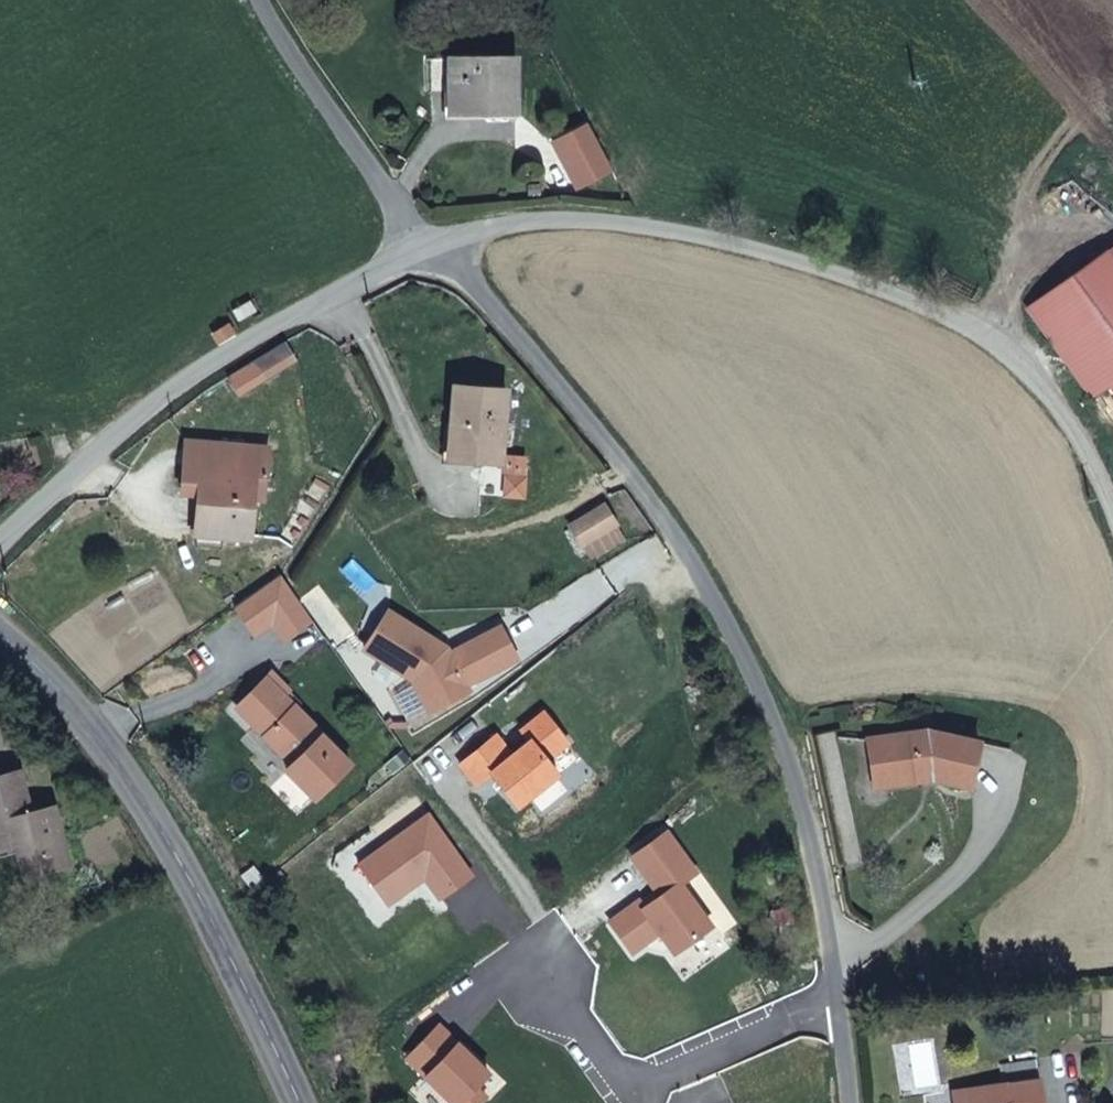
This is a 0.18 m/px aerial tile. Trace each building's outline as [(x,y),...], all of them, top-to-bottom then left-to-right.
[(511,112),(509,63),(438,65),(442,113),(511,112)] [(582,128),(549,147),(573,190),(607,172),(582,128)] [(1109,251),(1029,306),(1092,397),(1108,385),(1112,392),(1112,257),(1109,251)] [(286,346),(255,362),(264,379),(295,363),(286,346)] [(450,458),(477,460),(477,455),(501,456),(506,392),(455,388),(450,458)] [(267,480),(268,470),(269,449),(187,442),(184,474),(200,475),(199,497),(195,537),(197,537),(221,538),(251,542),(256,479),(267,480)] [(524,498),(527,460),(508,458),(505,496),(524,498)] [(200,475),(184,474),(183,494),(199,497),(200,475)] [(590,560),(623,539),(603,507),(570,526),(590,560)] [(221,549),(221,538),(197,537),(196,546),(221,549)] [(282,575),(236,607),(256,635),(274,623),(286,640),(314,621),(282,575)] [(516,659),(502,630),(500,628),(450,654),(447,649),(388,613),(365,650),(413,681),(415,684),(430,712),(469,691),(466,686),(516,659)] [(353,765),(287,701),(294,695),(272,674),(243,704),(258,720),(254,725),(295,765),(287,770),(317,800),(353,765)] [(258,720),(243,704),(238,708),(254,725),(258,720)] [(512,756),(496,736),(461,765),(478,785),(492,774),(519,807),(559,774),(547,760),(569,743),(544,713),(522,731),(531,741),(512,756)] [(870,740),(874,773),(888,771),(890,786),(920,783),(918,774),(933,772),(934,781),(971,789),(982,745),(930,734),(870,740)] [(888,771),(874,773),(877,788),(890,786),(888,771)] [(920,783),(934,781),(933,772),(918,774),(920,783)] [(19,859),(24,879),(69,867),(53,808),(44,811),(31,815),(19,773),(0,778),(0,851),(17,847),(19,859)] [(421,871),(426,878),(441,900),(473,877),(429,815),(359,865),(388,905),(418,883),(413,876),(421,871)] [(667,833),(633,857),(662,897),(645,909),(640,902),(612,923),(633,952),(660,932),(675,953),(711,927),(680,885),(696,873),(667,833)] [(418,883),(426,878),(421,871),(413,876),(418,883)] [(407,1058),(453,1102),(481,1102),(487,1097),(476,1087),(489,1074),(439,1025),(407,1058)] [(1002,1066),(1004,1085),(1040,1079),(1036,1060),(1002,1066)] [(1004,1085),(955,1092),(956,1102),(1043,1102),(1040,1079),(1004,1085)]
